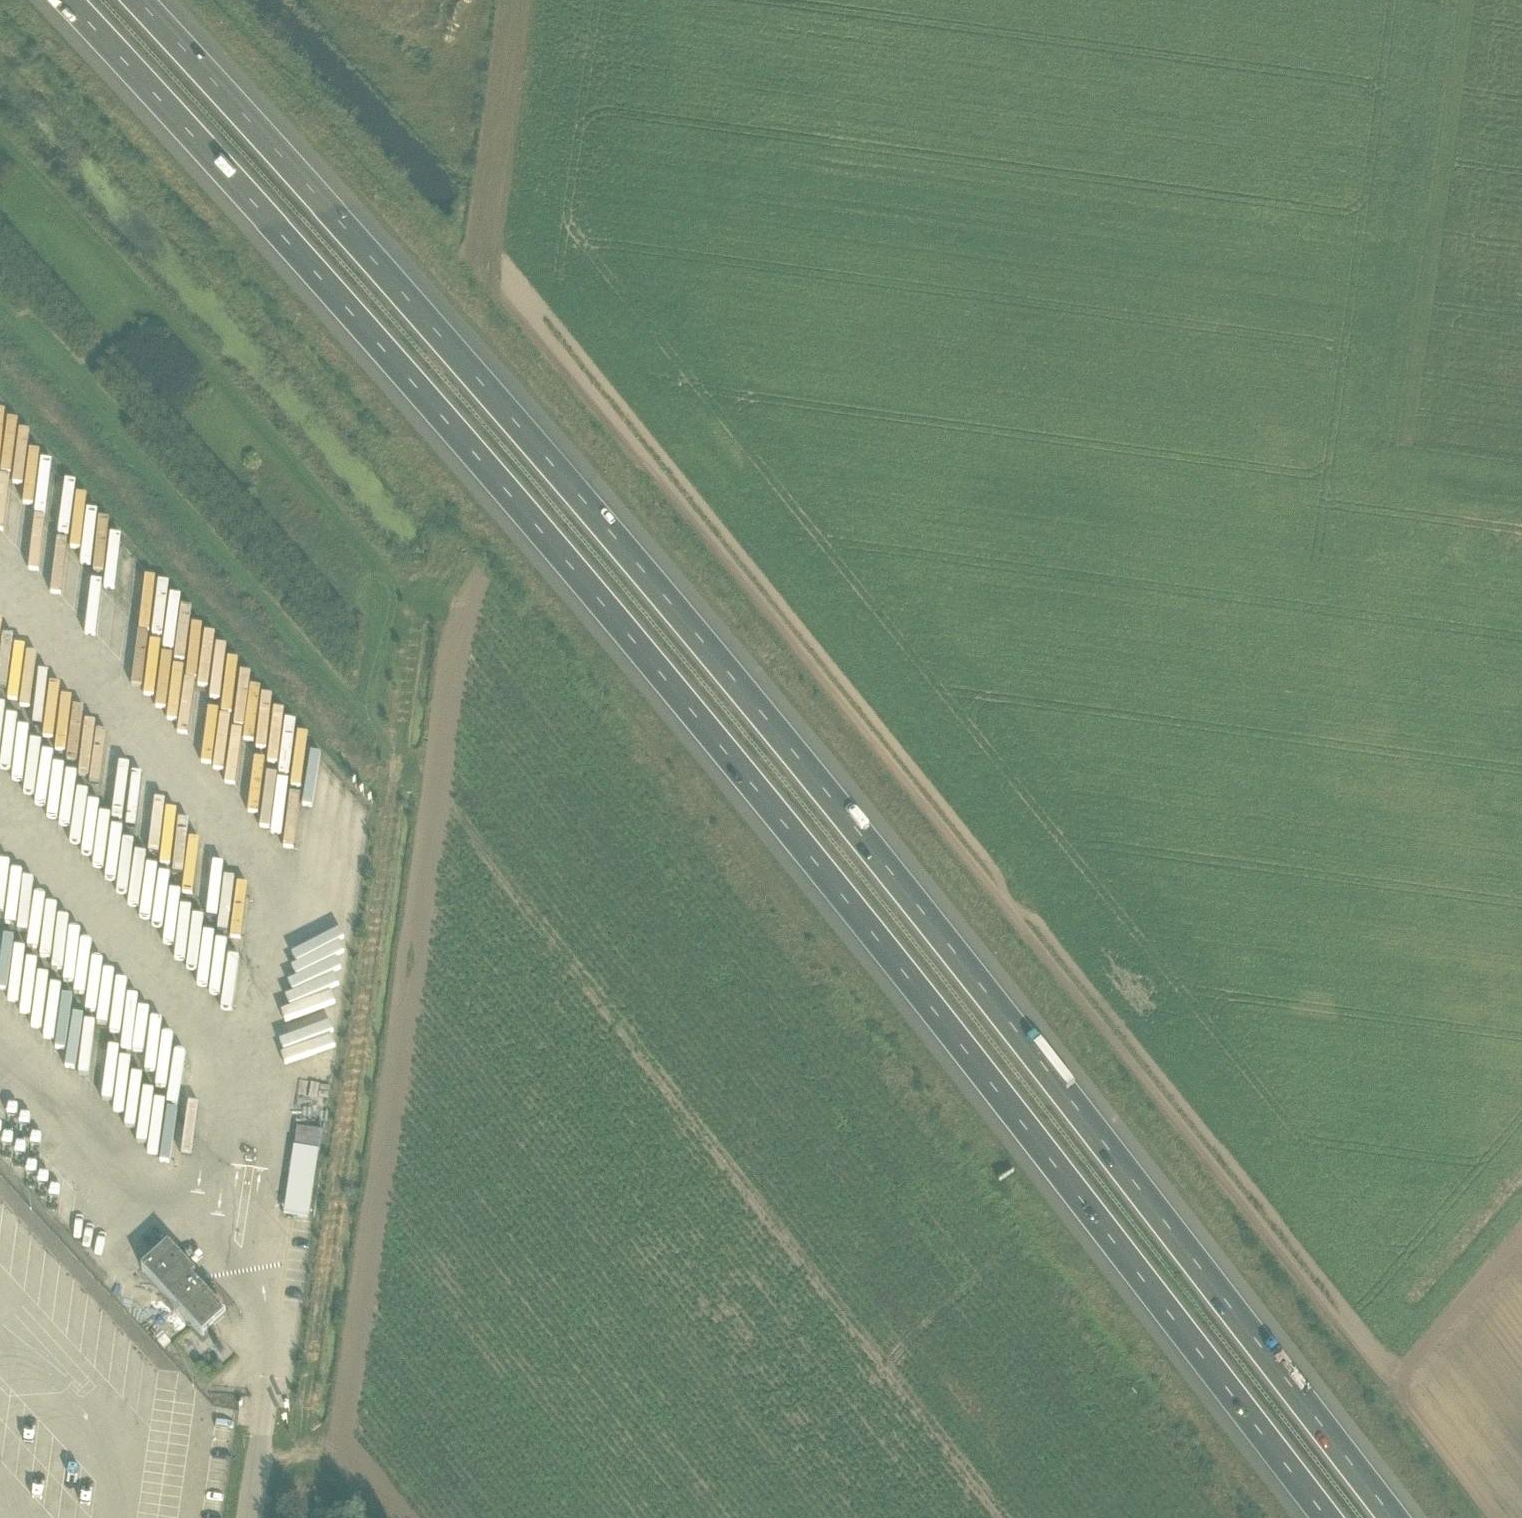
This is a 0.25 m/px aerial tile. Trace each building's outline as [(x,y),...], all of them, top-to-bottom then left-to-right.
[(314,1217),(324,1130),(298,1127),(288,1214),(314,1217)] [(192,1278),(196,1275),(168,1244),(142,1269),(202,1336),(226,1315),(192,1278)]
